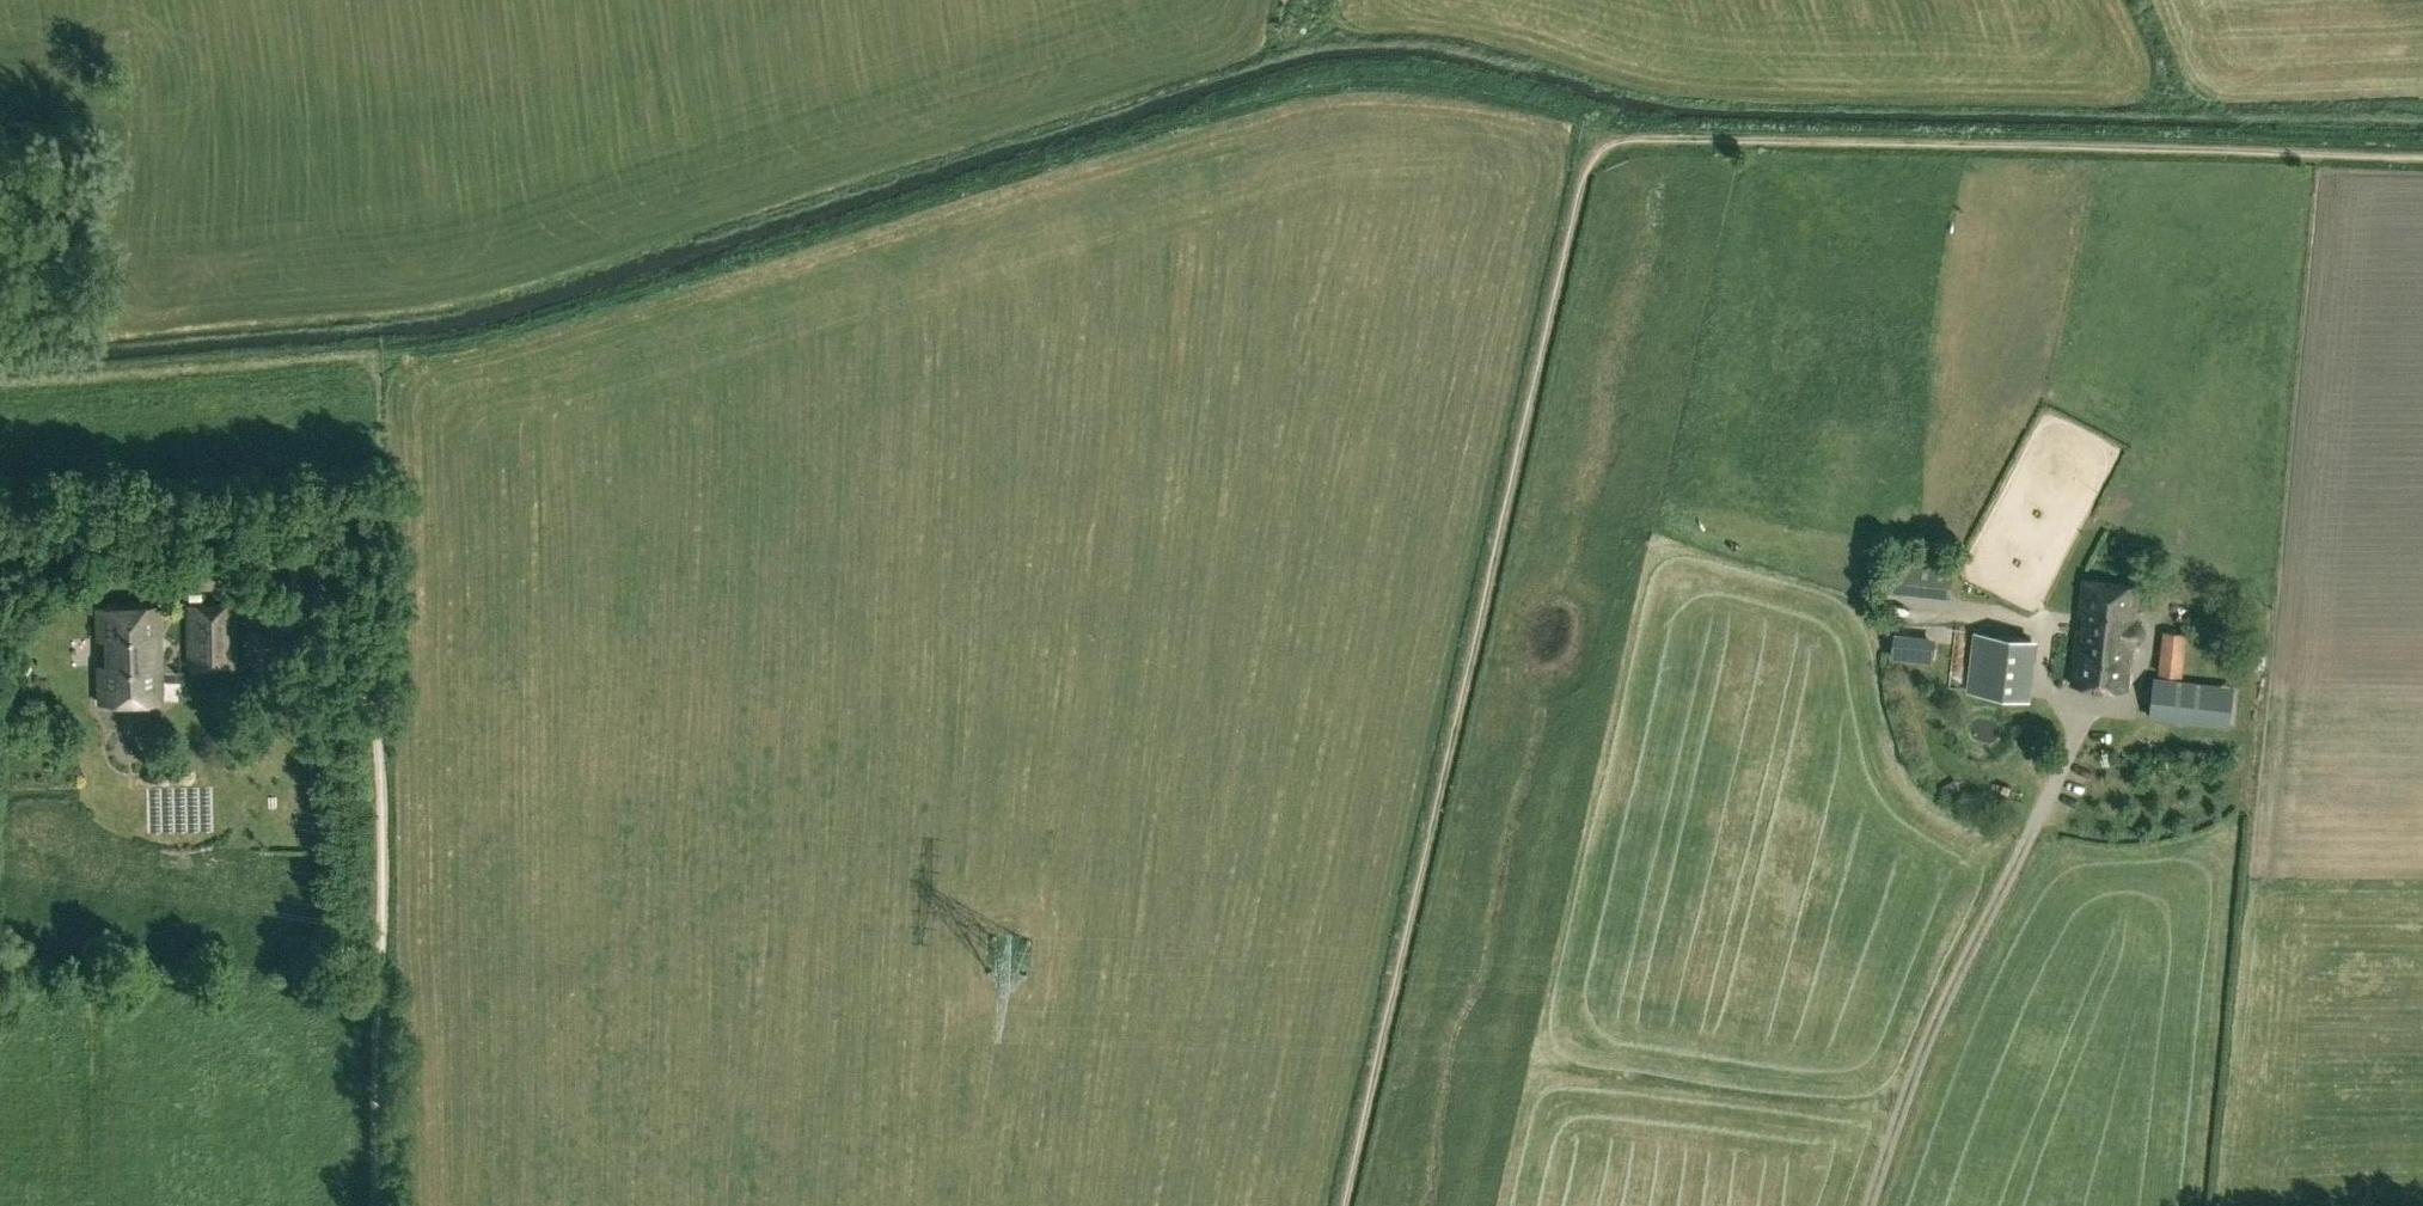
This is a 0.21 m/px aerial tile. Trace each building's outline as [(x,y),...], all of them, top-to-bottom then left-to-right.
[(225,562),(225,560),(224,551),(212,552),(213,562),(225,562)] [(1954,562),(1895,556),(1891,591),(1950,597),(1954,562)] [(2126,688),(2131,645),(2133,645),(2136,644),(2139,642),(2140,641),(2141,640),(2142,638),(2143,637),(2143,635),(2144,634),(2144,632),(2144,630),(2144,629),(2143,627),(2143,626),(2142,624),(2141,623),(2139,620),(2137,620),(2135,618),(2138,586),(2084,580),(2072,682),(2126,688)] [(235,667),(233,604),(187,604),(189,669),(235,667)] [(99,700),(161,700),(159,608),(97,608),(99,700)] [(1973,630),(1966,691),(2031,698),(2038,637),(1973,630)] [(2186,633),(2162,630),(2158,673),(2182,676),(2186,633)] [(1941,635),(1942,650),(1962,648),(1961,634),(1941,635)] [(2153,677),(2148,716),(2213,724),(2217,684),(2153,677)]
